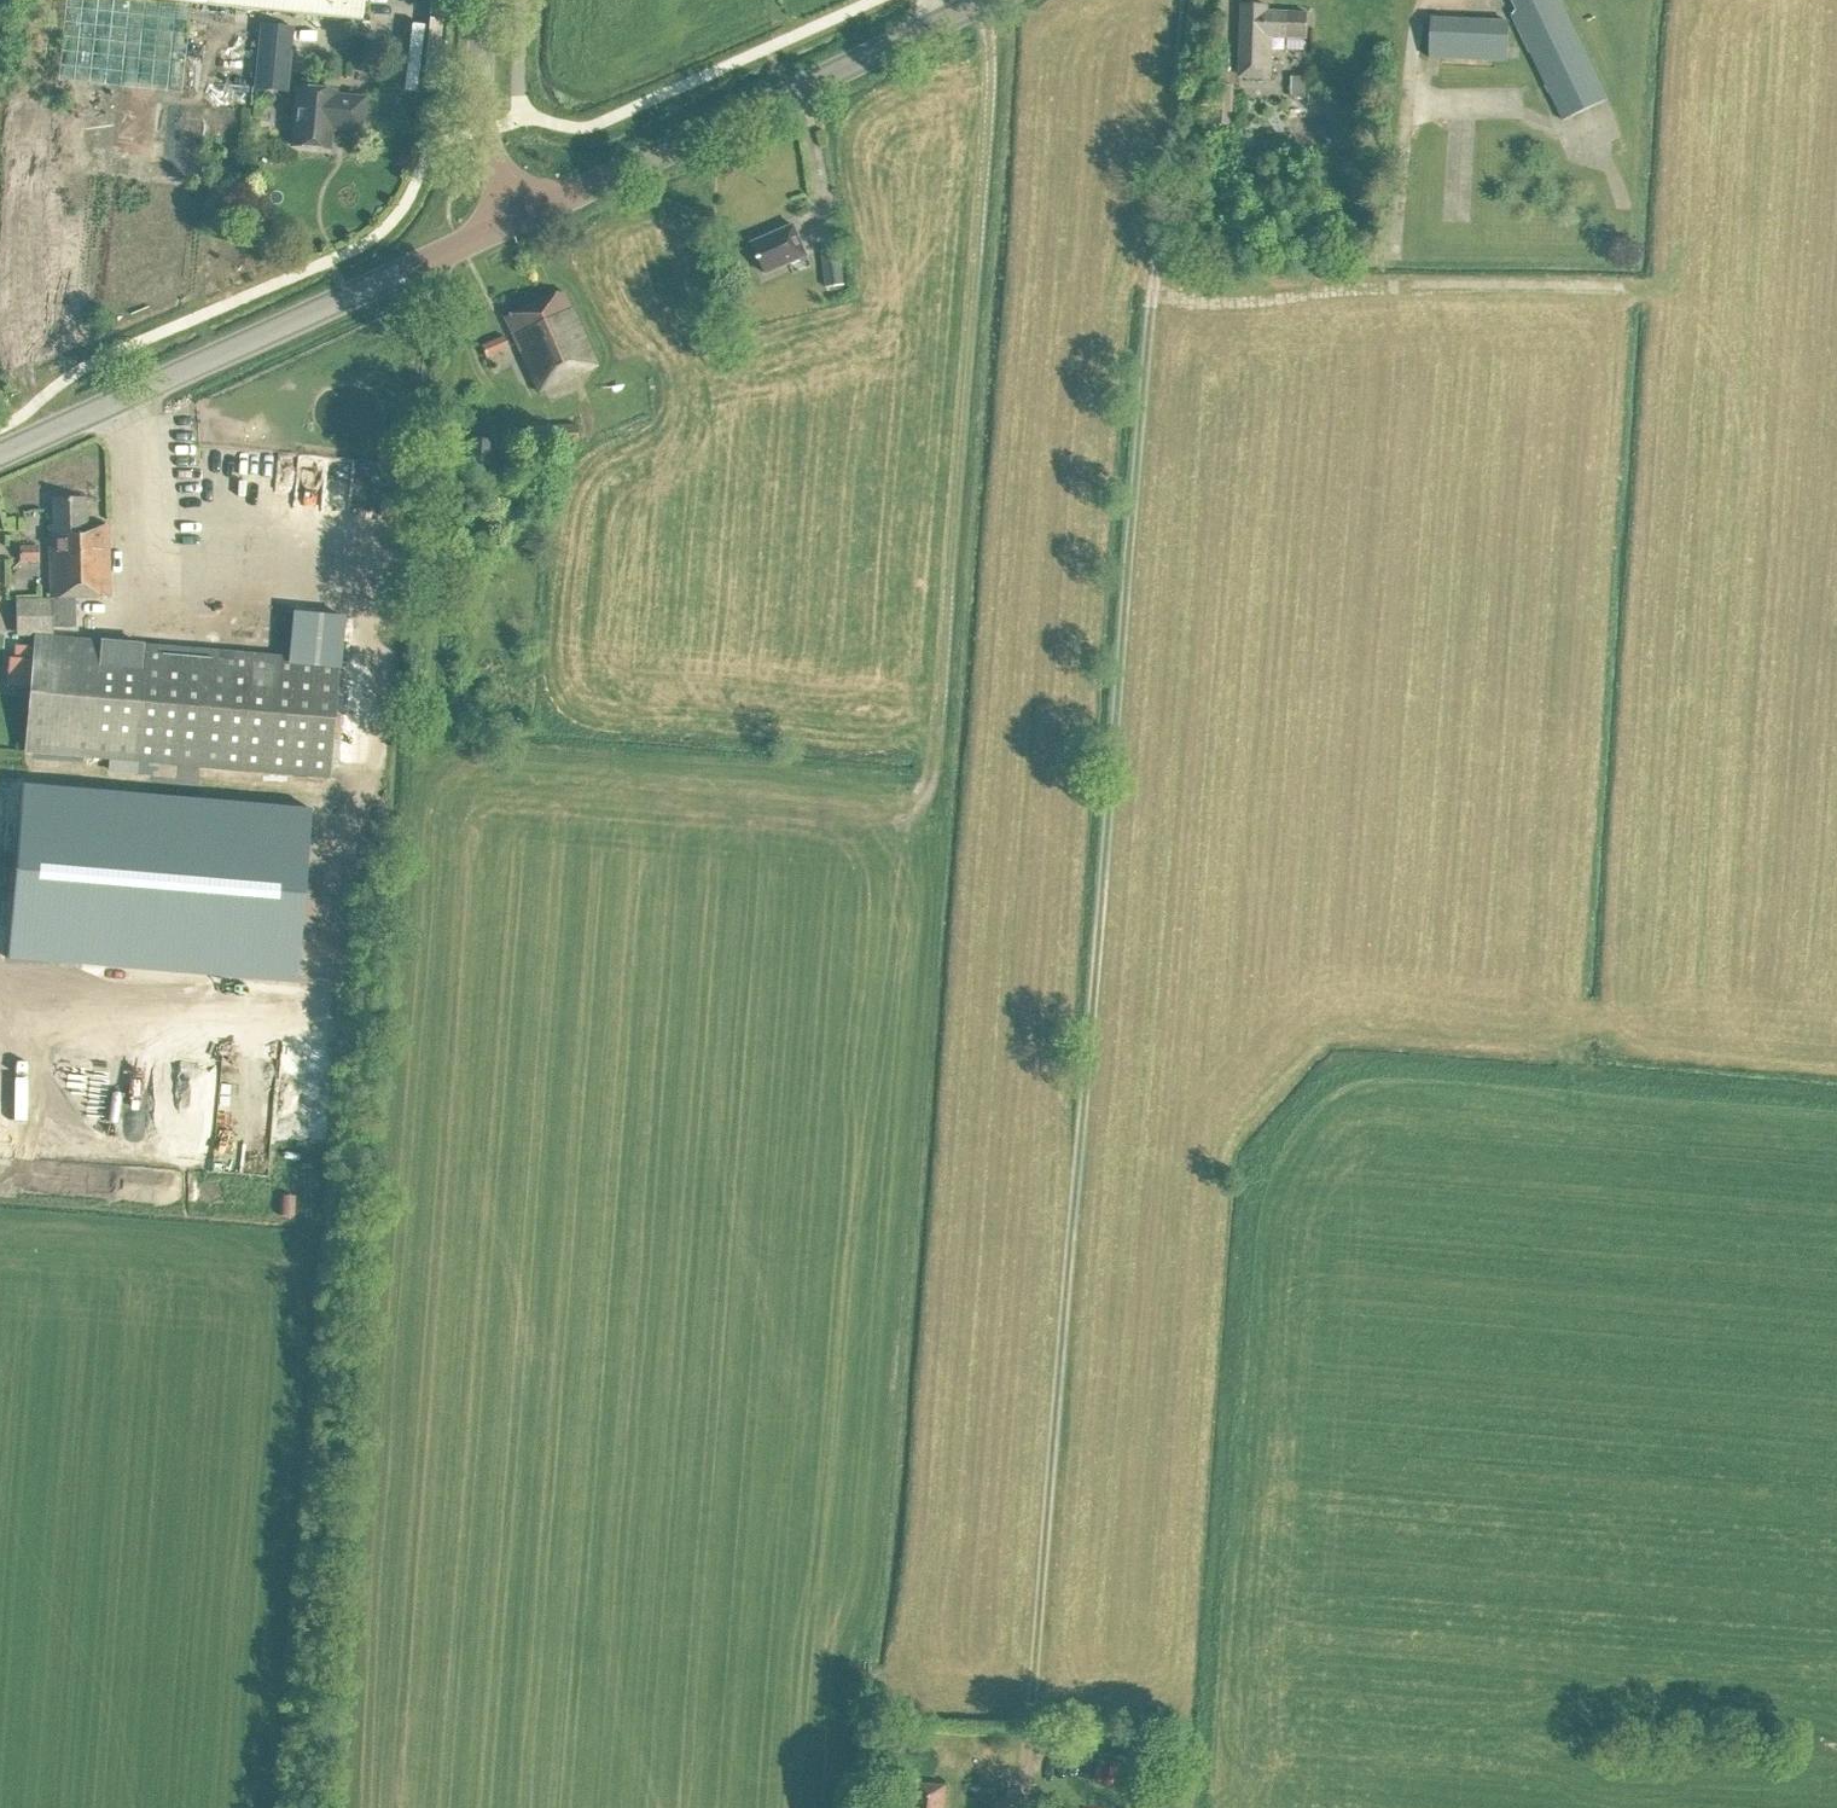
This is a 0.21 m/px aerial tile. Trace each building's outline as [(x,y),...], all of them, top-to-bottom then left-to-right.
[(361,20),(363,0),(162,0),(361,20)] [(1560,0),(1512,0),(1518,12),(1512,15),(1563,121),(1608,100),(1560,0)] [(1307,14),(1289,13),(1268,12),(1268,7),(1242,6),(1240,55),(1245,55),(1244,78),(1271,79),(1272,37),(1306,39),(1307,14)] [(1433,20),(1432,61),(1508,64),(1510,23),(1433,20)] [(252,92),(287,96),(293,30),(259,26),(252,92)] [(1306,78),(1290,78),(1290,101),(1306,101),(1306,78)] [(296,88),(291,146),(329,149),(331,129),(361,132),(364,99),(334,96),(335,92),(296,88)] [(1323,92),(1308,92),(1308,104),(1324,104),(1323,92)] [(752,244),(766,275),(807,257),(794,226),(752,244)] [(820,252),(826,288),(845,285),(840,249),(820,252)] [(562,291),(504,318),(538,393),(596,367),(562,291)] [(503,336),(480,347),(485,358),(508,348),(503,336)] [(504,429),(505,451),(575,448),(574,426),(504,429)] [(473,440),(471,461),(486,462),(488,441),(473,440)] [(108,525),(85,526),(85,501),(48,502),(50,599),(110,595),(108,525)] [(37,546),(18,547),(18,563),(38,563),(37,546)] [(74,600),(50,601),(50,629),(75,628),(74,600)] [(14,601),(15,638),(50,637),(50,629),(50,601),(14,601)] [(331,779),(340,662),(35,638),(25,754),(331,779)] [(946,1786),(916,1784),(914,1807),(944,1807),(946,1786)]
